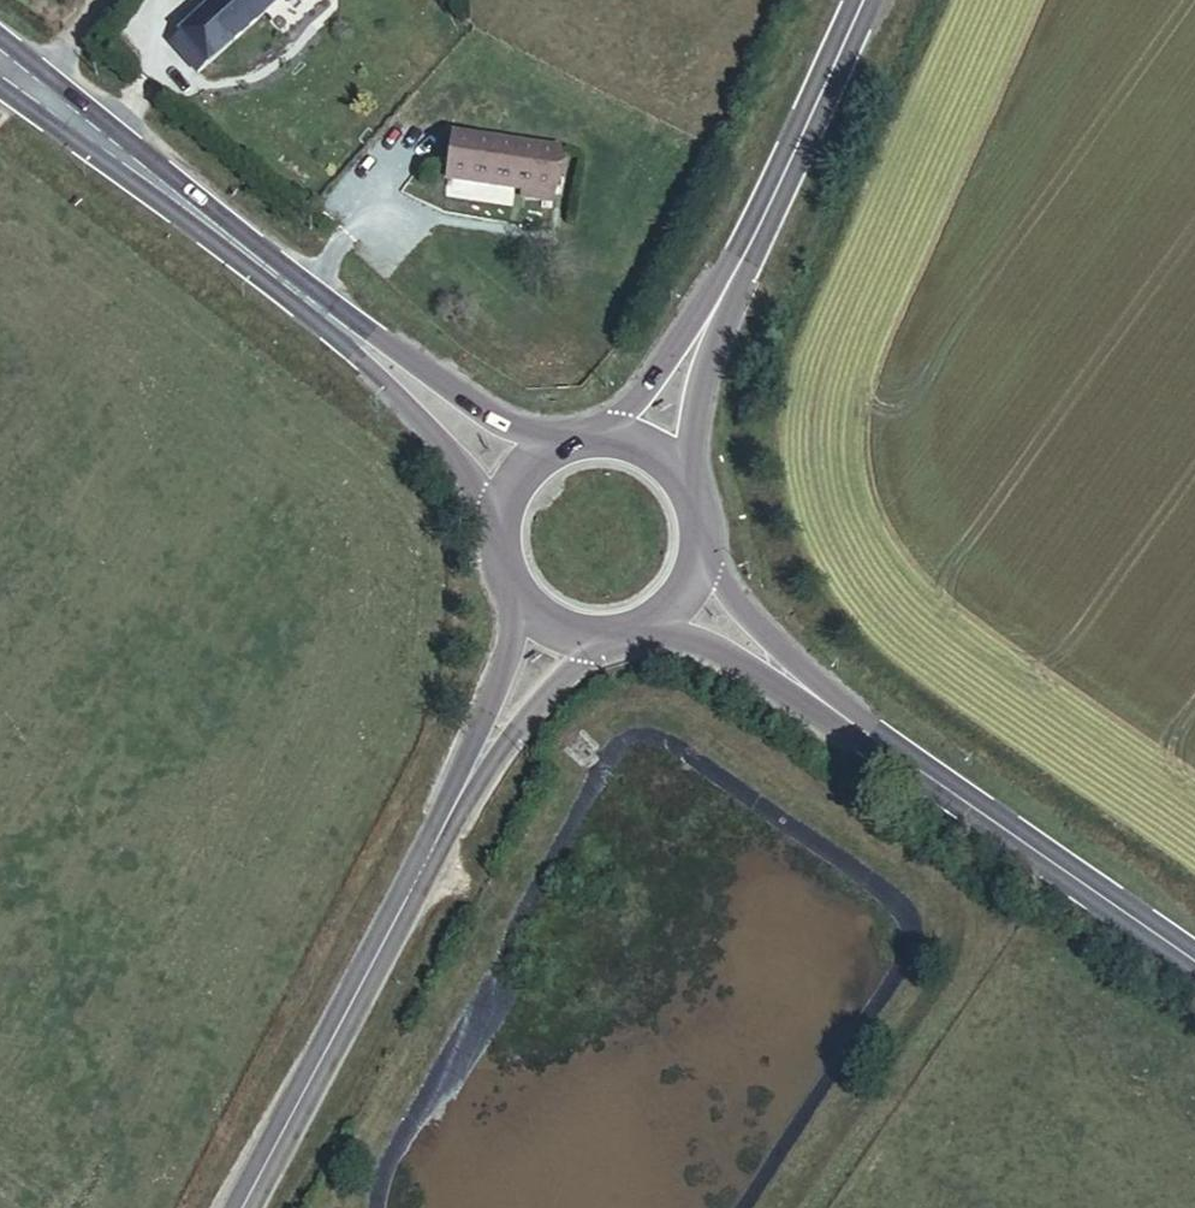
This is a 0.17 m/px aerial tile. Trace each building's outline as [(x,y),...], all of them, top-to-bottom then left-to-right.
[(200,0),(198,0),(165,28),(194,60),(226,30),(200,0)] [(260,0),(200,0),(226,30),(260,0)] [(569,176),(574,139),(460,124),(454,173),(525,182),(527,170),(569,176)] [(569,176),(527,170),(525,182),(567,188),(569,176)]
